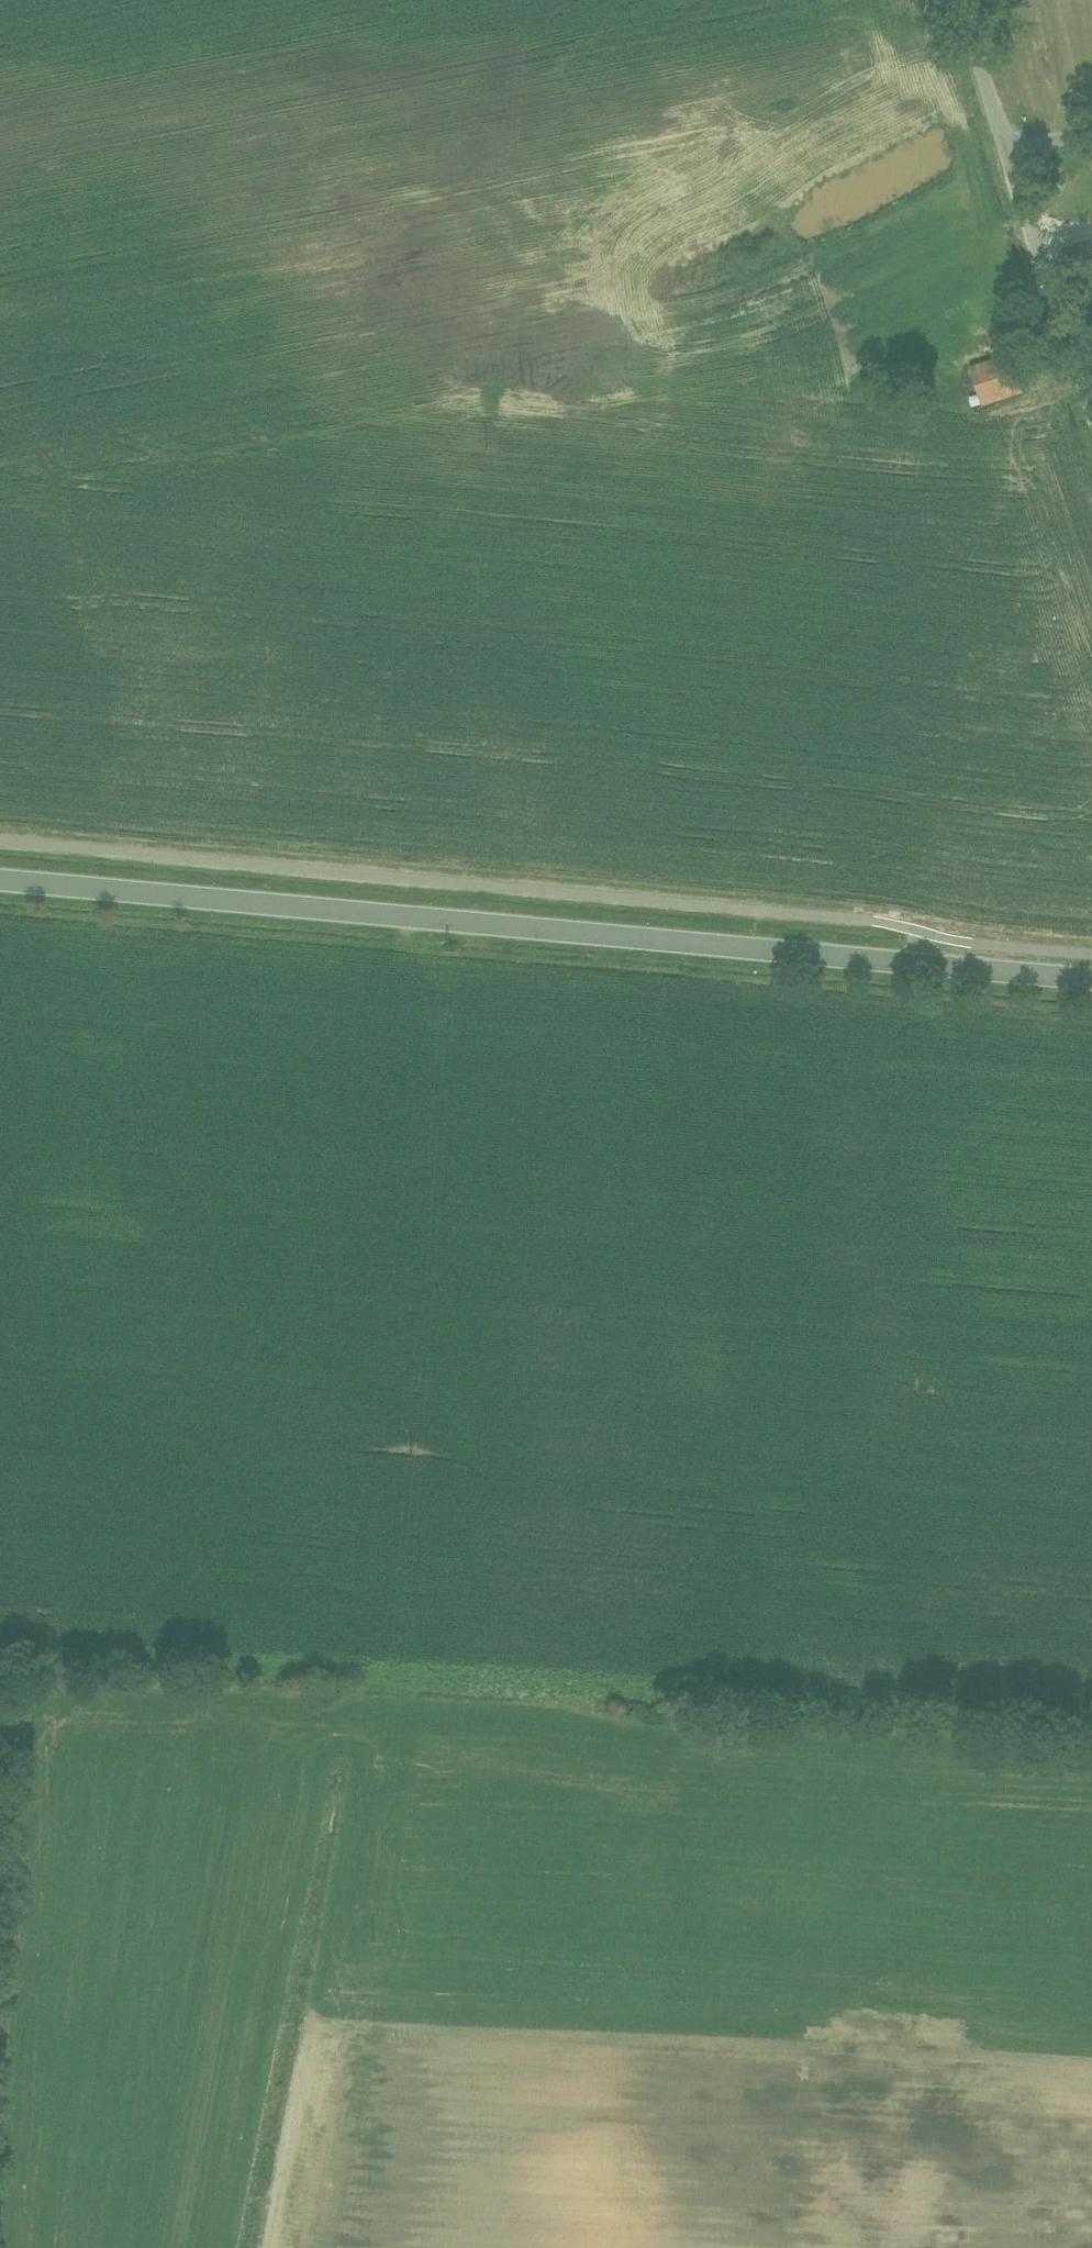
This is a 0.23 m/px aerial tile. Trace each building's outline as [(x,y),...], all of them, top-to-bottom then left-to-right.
[(973,368),(986,411),(1028,398),(1015,356),(973,368)]
